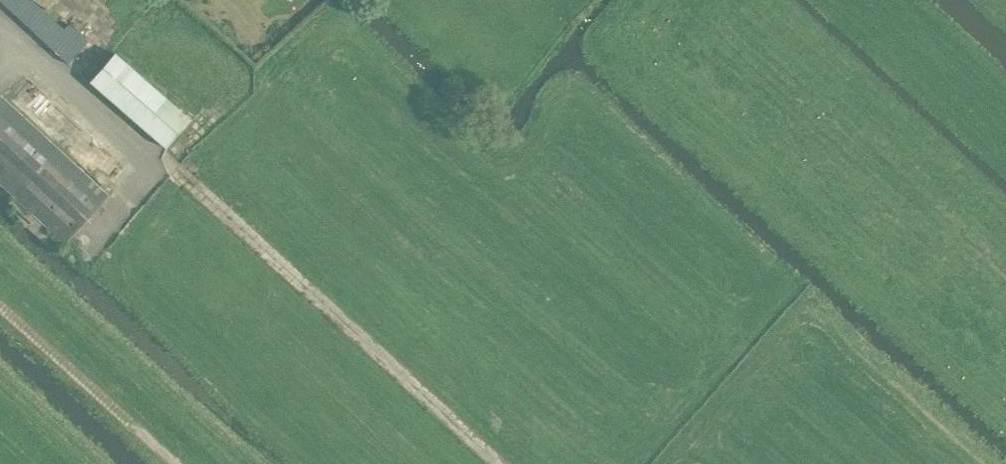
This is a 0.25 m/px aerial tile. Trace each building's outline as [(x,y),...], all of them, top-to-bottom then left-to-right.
[(67,63),(87,41),(67,23),(62,28),(31,0),(0,0),(0,1),(67,63)] [(62,28),(69,21),(48,0),(34,0),(62,28)] [(89,82),(164,148),(190,118),(173,103),(114,53),(89,82)] [(4,207),(26,227),(27,226),(55,252),(88,218),(109,195),(1,95),(0,96),(0,184),(14,197),(4,207)]
